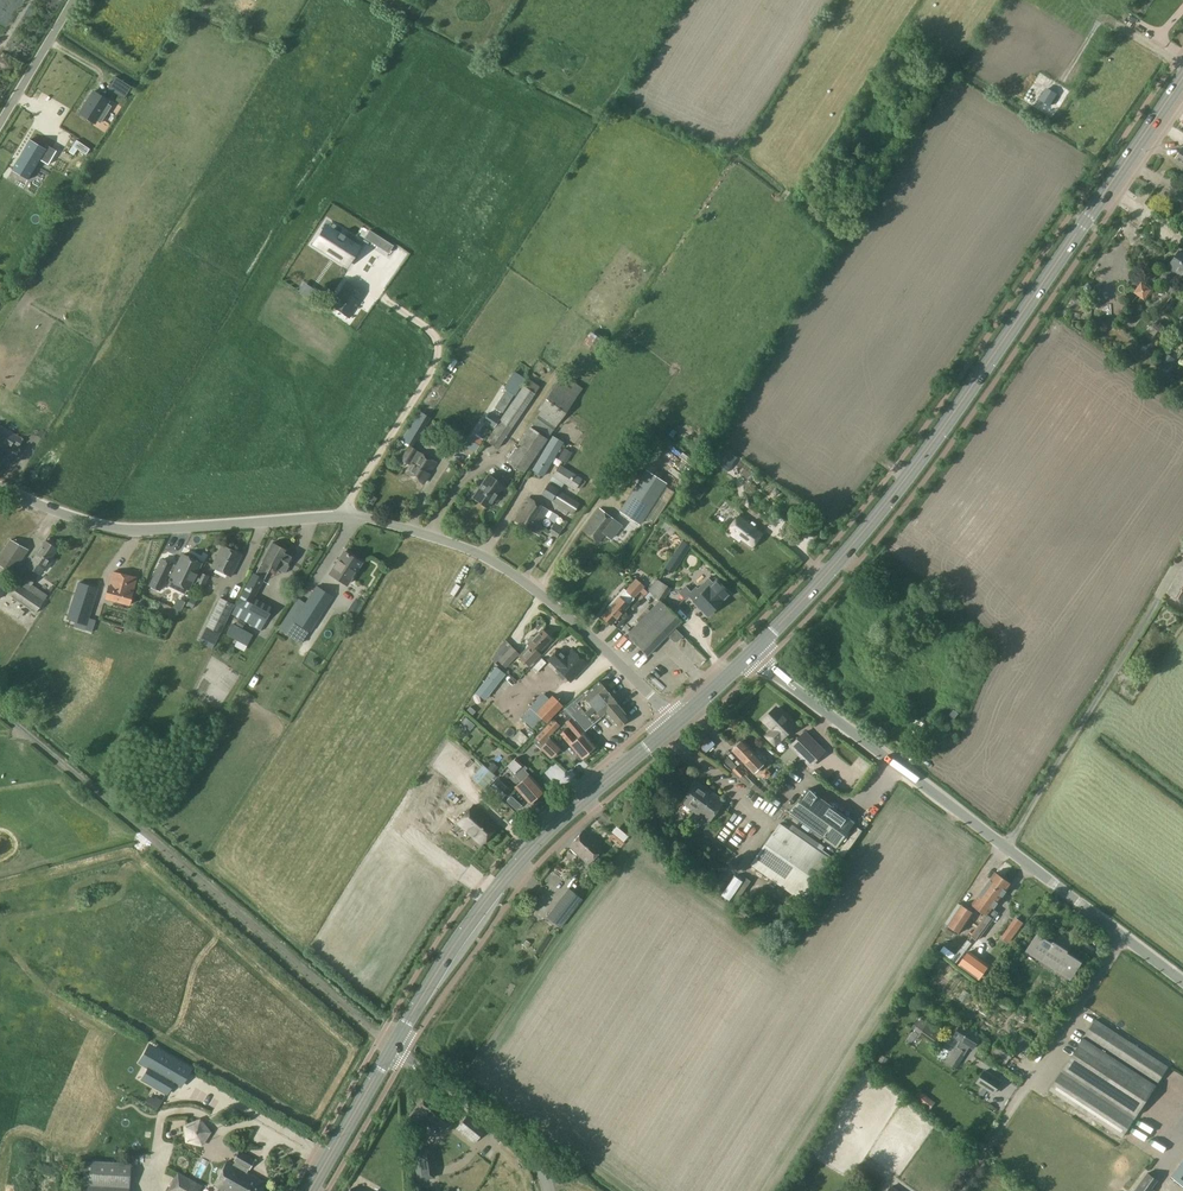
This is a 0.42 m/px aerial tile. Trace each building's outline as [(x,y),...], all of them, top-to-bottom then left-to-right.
[(131,86),(116,76),(108,88),(124,98),(131,86)] [(110,100),(95,90),(83,110),(97,119),(99,116),(102,118),(111,104),(109,103),(110,100)] [(1043,96),(1039,102),(1048,108),(1052,102),(1043,96)] [(44,147),(30,139),(11,170),(28,180),(40,160),(48,165),(57,150),(46,144),(44,147)] [(77,139),(69,151),(74,154),(78,148),(86,154),(90,148),(77,139)] [(326,223),(312,244),(348,267),(361,246),(346,236),(340,232),(326,223)] [(370,230),(365,238),(389,253),(394,245),(370,230)] [(1180,252),(1170,266),(1182,275),(1182,254),(1180,252)] [(350,318),(366,293),(346,281),(331,305),(350,318)] [(1152,289),(1141,281),(1134,292),(1144,300),(1152,289)] [(590,332),(582,344),(594,352),(602,339),(590,332)] [(1167,368),(1174,359),(1167,355),(1161,364),(1167,368)] [(513,373),(505,387),(505,390),(514,396),(524,380),(513,373)] [(540,412),(506,462),(523,475),(582,389),(562,375),(538,410),(540,412)] [(529,380),(487,441),(497,448),(539,387),(529,380)] [(506,391),(496,408),(502,412),(513,396),(506,391)] [(415,440),(429,417),(420,411),(401,440),(410,445),(414,439),(415,440)] [(490,413),(485,420),(493,426),(498,419),(490,413)] [(1,436),(11,443),(13,440),(20,444),(22,439),(0,426),(0,438),(1,436)] [(474,435),(467,447),(475,452),(483,441),(474,435)] [(543,476),(563,442),(553,436),(532,470),(543,476)] [(433,468),(436,463),(409,447),(402,459),(411,464),(406,472),(410,474),(424,482),(429,474),(426,473),(430,467),(433,468)] [(565,448),(560,455),(568,461),(573,453),(565,448)] [(728,471),(737,457),(727,450),(717,463),(728,471)] [(682,452),(679,457),(692,467),(696,462),(695,462),(682,452)] [(577,491),(584,480),(562,467),(555,477),(577,491)] [(639,523),(665,483),(646,471),(620,511),(639,523)] [(496,502),(506,487),(488,475),(473,498),(488,508),(493,500),(496,502)] [(688,485),(685,489),(694,495),(703,484),(694,477),(688,485)] [(573,514),(578,504),(549,486),(543,496),(573,514)] [(371,494),(366,500),(372,504),(377,498),(371,494)] [(539,535),(543,527),(540,525),(549,510),(528,497),(514,520),(539,535)] [(611,540),(622,526),(599,509),(583,530),(598,542),(604,535),(611,540)] [(751,549),(765,530),(741,513),(727,532),(751,549)] [(556,537),(562,529),(555,524),(549,532),(556,537)] [(27,549),(11,539),(0,557),(0,565),(12,572),(27,549)] [(49,559),(56,548),(45,540),(33,558),(30,556),(25,564),(39,573),(43,567),(46,569),(51,561),(49,559)] [(236,605),(233,612),(262,628),(266,621),(273,608),(254,597),(264,579),(271,566),(278,569),(285,573),(290,564),(295,555),(288,551),(288,550),(273,542),(256,574),(254,573),(236,605)] [(231,576),(242,555),(222,545),(212,567),(231,576)] [(675,554),(666,568),(672,572),(682,558),(686,552),(679,548),(675,554)] [(347,585),(361,563),(344,552),(330,573),(347,585)] [(191,591),(204,563),(184,553),(178,566),(163,558),(150,585),(161,591),(169,576),(172,578),(170,581),(191,591)] [(1182,568),(1168,593),(1182,602),(1182,568)] [(130,605),(134,592),(138,577),(112,570),(105,598),(130,605)] [(205,585),(210,576),(203,572),(198,582),(205,585)] [(34,584),(37,579),(28,574),(25,579),(34,584)] [(11,583),(2,576),(0,579),(0,598),(11,583)] [(707,615),(722,601),(729,593),(716,580),(713,583),(708,578),(697,589),(696,588),(691,592),(688,595),(707,615)] [(25,579),(21,585),(44,601),(49,594),(34,584),(25,579)] [(648,593),(642,588),(644,586),(636,579),(626,590),(624,588),(617,596),(627,605),(639,592),(644,597),(648,593)] [(656,579),(648,592),(662,601),(671,588),(656,579)] [(85,629),(98,588),(79,582),(68,618),(77,621),(76,626),(85,629)] [(37,611),(44,601),(21,585),(18,583),(11,593),(37,611)] [(450,598),(455,587),(451,585),(446,595),(450,598)] [(300,601),(283,626),(303,640),(333,596),(318,586),(306,605),(300,601)] [(685,599),(688,595),(691,592),(685,586),(678,592),(685,599)] [(190,596),(186,604),(192,607),(196,599),(190,596)] [(611,624),(627,605),(617,596),(606,607),(609,609),(602,617),(611,624)] [(220,635),(234,606),(221,599),(207,626),(208,627),(207,629),(220,635)] [(659,600),(626,635),(648,656),(667,636),(676,644),(683,636),(675,628),(681,621),(659,600)] [(350,606),(348,609),(354,614),(358,608),(355,606),(350,606)] [(247,645),(254,635),(235,623),(228,635),(247,645)] [(530,645),(519,656),(528,665),(529,667),(524,672),(529,677),(542,664),(536,657),(539,654),(538,652),(540,650),(551,639),(542,630),(534,638),(529,643),(530,645)] [(495,663),(497,660),(511,646),(505,640),(491,660),(495,663)] [(504,667),(518,653),(511,646),(497,660),(504,667)] [(566,655),(559,649),(548,660),(555,667),(570,682),(587,664),(572,649),(566,655)] [(665,671),(673,666),(669,658),(660,662),(665,671)] [(495,667),(478,688),(488,696),(505,674),(495,667)] [(581,694),(564,710),(584,732),(605,714),(617,727),(629,717),(617,704),(618,703),(599,682),(583,696),(581,694)] [(562,705),(551,695),(547,700),(542,695),(531,708),(541,717),(546,722),(562,705)] [(470,707),(466,711),(472,716),(476,711),(470,707)] [(531,708),(521,718),(532,727),(541,717),(531,708)] [(776,744),(794,727),(777,709),(765,720),(774,729),(767,736),(776,744)] [(954,719),(959,713),(954,709),(950,715),(954,719)] [(596,746),(584,732),(571,718),(566,723),(577,737),(574,739),(566,729),(561,734),(569,744),(581,758),(596,746)] [(554,720),(535,738),(542,744),(548,738),(560,726),(554,720)] [(810,766),(825,752),(806,732),(791,746),(810,766)] [(709,735),(699,745),(702,749),(712,739),(709,735)] [(535,738),(532,741),(540,749),(550,759),(560,748),(550,739),(548,738),(542,744),(535,738)] [(756,752),(744,740),(734,749),(746,762),(756,752)] [(738,766),(729,756),(720,765),(731,773),(738,766)] [(507,766),(514,773),(523,764),(516,757),(507,766)] [(485,790),(496,777),(483,765),(472,778),(485,790)] [(755,784),(738,766),(731,773),(739,779),(751,788),(755,784)] [(818,778),(822,774),(818,769),(813,773),(818,778)] [(529,803),(542,792),(528,776),(516,787),(529,803)] [(498,778),(490,787),(501,799),(510,790),(498,778)] [(716,814),(726,801),(698,782),(683,803),(710,823),(716,814)] [(818,795),(811,789),(810,790),(808,788),(797,804),(796,803),(790,810),(791,811),(790,814),(837,847),(855,822),(818,795)] [(482,843),(497,827),(473,806),(458,822),(482,843)] [(804,901),(832,860),(780,823),(752,864),(804,901)] [(708,825),(703,831),(712,838),(716,832),(708,825)] [(606,833),(619,842),(623,836),(611,827),(606,833)] [(588,864),(603,847),(584,830),(569,846),(588,864)] [(979,909),(1004,878),(996,872),(982,890),(982,891),(972,904),(979,909)] [(1004,878),(979,909),(986,914),(971,935),(976,939),(996,913),(992,910),(998,902),(1012,884),(1004,878)] [(561,927),(582,899),(569,889),(548,917),(561,927)] [(971,911),(960,903),(948,922),(950,924),(957,928),(959,929),(971,911)] [(950,924),(946,931),(953,935),(957,928),(950,924)] [(1008,925),(1000,936),(1009,942),(1016,931),(1008,925)] [(1029,950),(1072,977),(1082,961),(1069,952),(1070,951),(1054,942),(1054,943),(1039,934),(1029,950)] [(941,955),(948,960),(955,949),(948,945),(941,955)] [(967,946),(955,962),(973,976),(985,961),(967,946)] [(1008,1010),(1014,1001),(1001,992),(995,1002),(1008,1010)] [(1123,1137),(1168,1067),(1095,1019),(1049,1090),(1123,1137)] [(936,1044),(943,1035),(921,1020),(915,1030),(920,1034),(936,1044)] [(974,1048),(981,1037),(961,1024),(960,1027),(957,1027),(954,1030),(956,1033),(954,1036),(961,1041),(948,1063),(957,1068),(970,1046),(974,1048)] [(1006,1062),(1015,1048),(999,1038),(991,1053),(1006,1062)] [(149,1066),(142,1078),(167,1092),(174,1080),(181,1084),(190,1068),(154,1047),(145,1063),(149,1066)] [(994,1093),(1001,1081),(984,1070),(977,1082),(994,1093)] [(983,1086),(979,1093),(983,1096),(988,1089),(983,1086)] [(916,1089),(910,1097),(927,1109),(933,1102),(916,1089)] [(440,1132),(454,1114),(437,1101),(438,1099),(430,1092),(410,1118),(424,1129),(428,1123),(440,1132)] [(155,1097),(151,1104),(157,1108),(162,1100),(155,1097)] [(474,1143),(484,1129),(466,1115),(455,1128),(474,1143)] [(200,1118),(183,1125),(185,1142),(203,1146),(212,1131),(200,1118)] [(451,1155),(459,1142),(447,1134),(438,1147),(451,1155)] [(430,1148),(412,1151),(417,1182),(434,1179),(430,1148)] [(214,1184),(222,1189),(221,1190),(264,1190),(268,1184),(247,1172),(248,1170),(249,1170),(255,1160),(239,1151),(233,1161),(234,1162),(233,1164),(228,1161),(214,1184)] [(194,1159),(187,1174),(196,1178),(203,1163),(194,1159)] [(1172,1175),(1182,1184),(1182,1159),(1172,1175)] [(131,1188),(132,1163),(85,1160),(83,1190),(131,1190),(131,1188)] [(1147,1172),(1133,1190),(1149,1190),(1157,1180),(1147,1172)] [(201,1185),(181,1173),(170,1190),(197,1190),(201,1185)] [(482,1180),(482,1190),(508,1190),(507,1180),(493,1180),(482,1180)]
